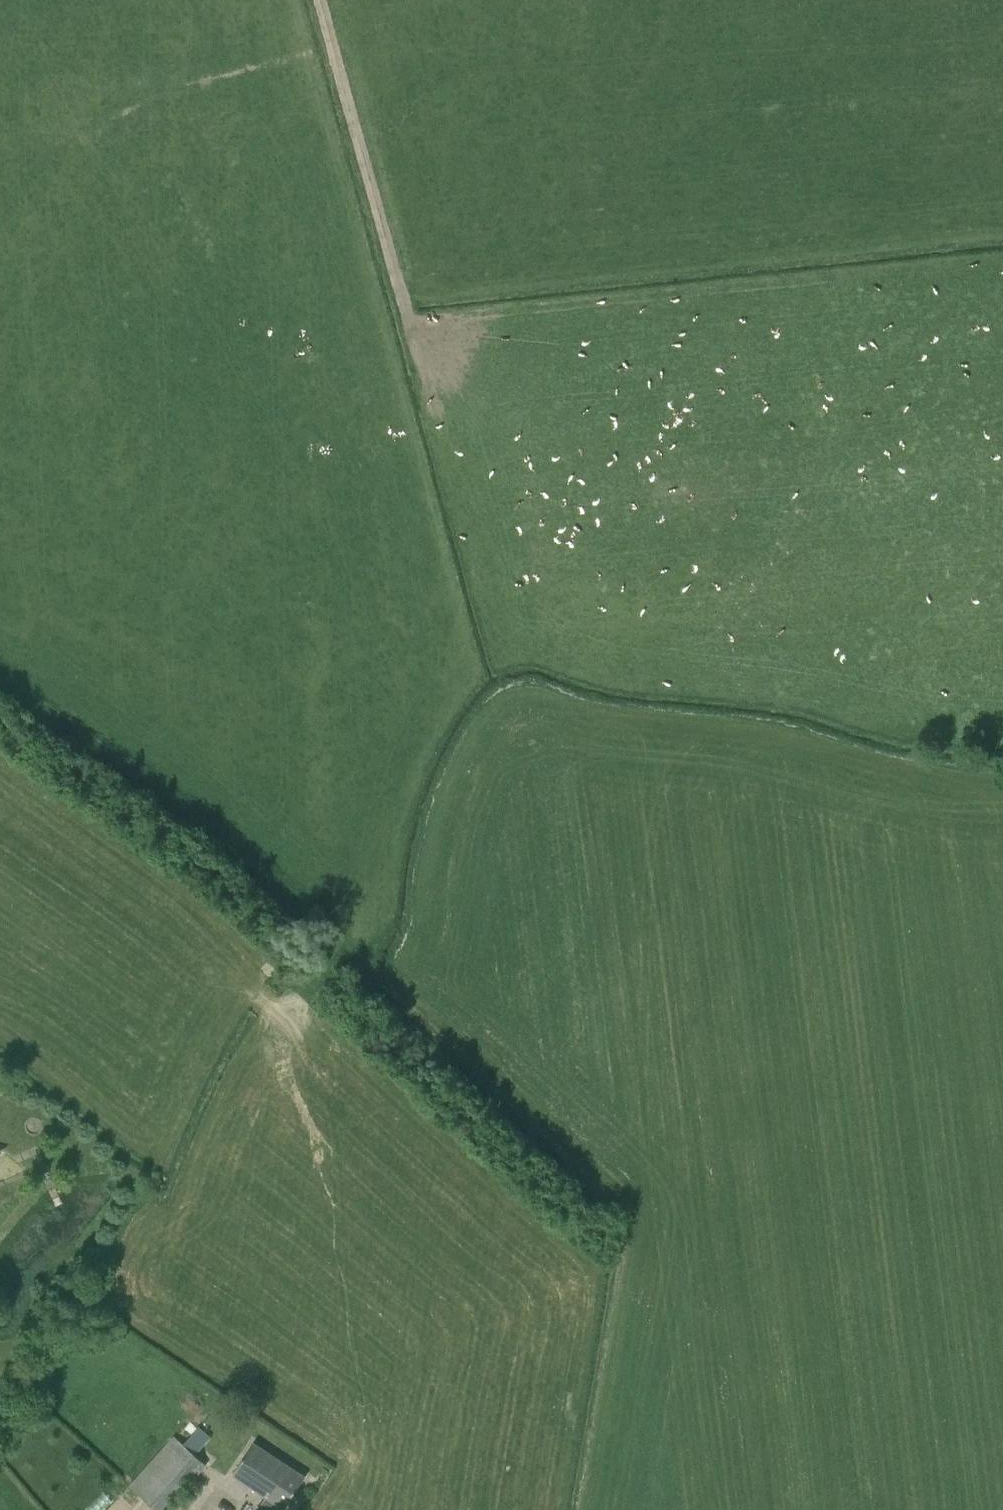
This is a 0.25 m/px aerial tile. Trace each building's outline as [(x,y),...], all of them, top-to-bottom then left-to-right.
[(206,1465),(195,1456),(211,1438),(199,1427),(184,1445),(174,1436),(129,1486),(156,1509),(161,1509),(189,1480),(191,1482),(206,1465)] [(266,1497),(257,1509),(276,1509),(278,1506),(284,1509),(305,1478),(253,1444),(232,1475),(266,1497)]
